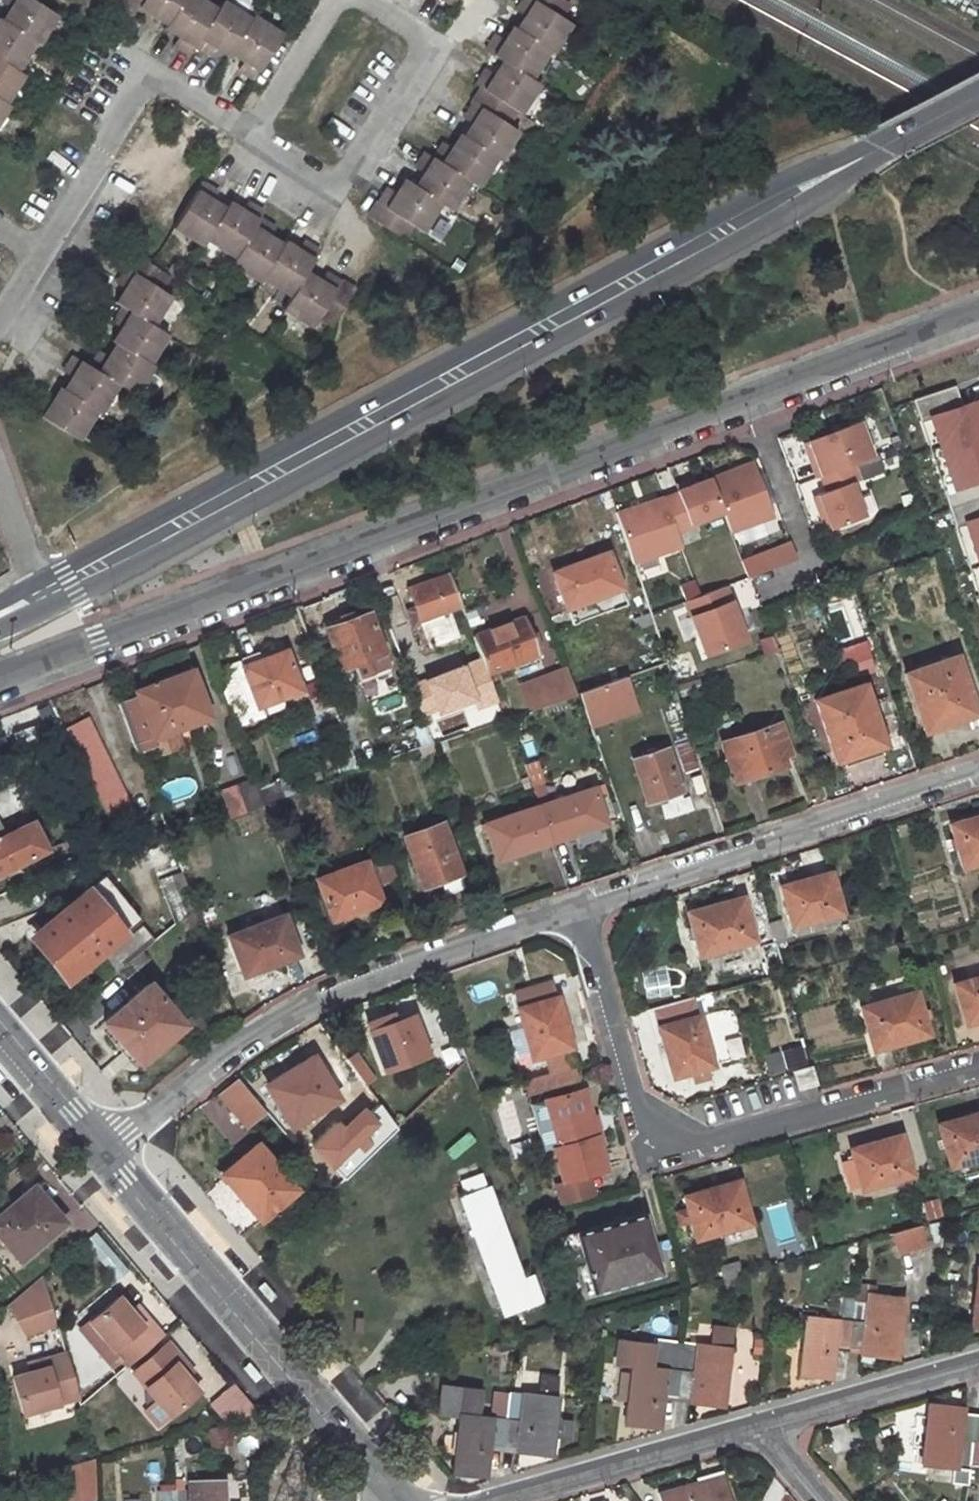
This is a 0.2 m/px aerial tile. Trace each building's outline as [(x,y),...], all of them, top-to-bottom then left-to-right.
[(13,105),(9,103),(29,74),(22,70),(41,43),(44,45),(64,15),(41,0),(20,0),(23,2),(19,8),(11,22),(8,20),(0,32),(0,125),(13,105)] [(129,13),(151,27),(157,19),(161,22),(176,32),(173,36),(186,45),(192,48),(186,57),(197,64),(202,55),(214,64),(221,54),(224,58),(237,66),(240,61),(251,68),(255,71),(249,81),(261,89),(289,46),(263,28),(260,32),(231,13),(225,23),(196,2),(198,0),(137,0),(129,13)] [(423,196),(413,189),(402,204),(399,209),(390,202),(375,225),(409,248),(418,235),(426,240),(445,211),(455,217),(474,191),(483,197),(503,168),(506,170),(524,144),(515,137),(525,122),(529,125),(548,97),(539,92),(558,63),(562,66),(581,37),(573,32),(582,18),(555,0),(546,0),(533,18),(542,23),(538,29),(538,30),(530,43),(526,41),(519,51),(515,57),(506,52),(498,63),(514,74),(505,87),(502,92),(492,86),(486,96),(492,101),(477,124),(485,130),(483,135),(474,149),(470,146),(461,159),(458,164),(448,157),(441,168),(432,162),(425,172),(434,178),(431,183),(423,196)] [(467,14),(477,0),(447,0),(467,14)] [(529,23),(538,30),(538,29),(542,23),(533,18),(529,23)] [(157,19),(151,27),(156,30),(161,22),(157,19)] [(186,45),(180,53),(186,57),(192,48),(186,45)] [(506,52),(515,57),(519,51),(511,45),(506,52)] [(214,64),(218,66),(224,58),(221,54),(214,64)] [(251,68),(245,78),(249,81),(255,71),(251,68)] [(505,87),(496,81),(492,86),(502,92),(505,87)] [(474,129),(483,135),(485,130),(477,124),(474,129)] [(461,159),(451,152),(448,157),(458,164),(461,159)] [(423,176),(431,183),(434,178),(425,172),(423,176)] [(304,256),(289,245),(287,248),(277,241),(272,237),(277,229),(267,222),(272,215),(261,207),(254,218),(250,214),(236,205),(232,211),(220,203),(215,200),(221,190),(210,183),(182,226),(210,245),(214,239),(243,259),(238,265),(266,283),(268,280),(297,299),(288,312),(316,332),(322,324),(335,333),(358,299),(336,282),(330,291),(326,289),(311,279),(326,257),(314,249),(308,259),(304,256)] [(221,190),(215,200),(220,203),(226,193),(221,190)] [(402,204),(393,197),(390,202),(399,209),(402,204)] [(254,218),(261,207),(256,204),(250,214),(254,218)] [(277,229),(272,237),(277,241),(282,232),(277,229)] [(310,246),(304,256),(308,259),(314,249),(310,246)] [(107,366),(99,377),(83,365),(75,376),(84,382),(81,388),(73,400),(70,398),(62,410),(58,416),(48,409),(41,420),(84,449),(103,421),(106,423),(125,395),(140,404),(158,377),(155,375),(174,346),(159,336),(178,307),(168,300),(177,288),(153,272),(139,294),(148,300),(143,306),(135,319),(133,317),(125,328),(135,334),(131,340),(122,352),(126,355),(118,367),(115,372),(107,366)] [(332,279),(326,289),(330,291),(336,282),(332,279)] [(148,300),(139,294),(135,300),(143,306),(148,300)] [(135,334),(125,328),(122,333),(131,340),(135,334)] [(118,367),(110,361),(107,366),(115,372),(118,367)] [(72,381),(81,388),(84,382),(75,376),(72,381)] [(912,398),(919,419),(926,417),(951,486),(944,489),(956,524),(963,521),(978,565),(978,443),(963,449),(958,437),(978,429),(978,405),(976,397),(960,403),(953,383),(912,398)] [(48,409),(58,416),(62,410),(52,404),(48,409)] [(859,421),(807,441),(820,475),(852,463),(872,456),(859,421)] [(958,437),(963,449),(978,443),(978,429),(958,437)] [(856,464),(859,476),(882,471),(878,458),(856,464)] [(752,461),(710,477),(723,512),(730,532),(773,515),(752,461)] [(852,463),(820,475),(820,476),(825,491),(817,494),(830,528),(864,515),(851,482),(858,479),(852,463)] [(677,492),(663,498),(676,533),(691,527),(690,524),(723,512),(710,477),(676,490),(677,492)] [(663,497),(616,512),(633,563),(681,546),(676,533),(663,498),(663,497)] [(796,558),(790,542),(759,554),(765,570),(796,558)] [(608,550),(551,571),(563,607),(621,586),(608,550)] [(408,607),(413,622),(423,618),(432,642),(457,633),(449,610),(461,605),(448,571),(411,585),(418,604),(408,607)] [(724,586),(684,601),(704,655),(744,640),(724,586)] [(341,670),(386,653),(371,613),(367,603),(358,606),(360,612),(339,620),(340,624),(326,630),(341,670)] [(487,673),(536,654),(523,618),(473,636),(487,673)] [(845,680),(874,672),(866,640),(837,648),(845,680)] [(263,662),(243,670),(231,674),(224,688),(239,728),(262,719),(257,705),(300,689),(283,642),(274,645),(276,650),(260,656),(263,662)] [(243,670),(263,662),(260,656),(260,654),(240,662),(243,670)] [(975,713),(957,655),(906,672),(920,717),(943,710),(947,722),(975,713)] [(152,735),(207,715),(190,669),(135,689),(137,695),(119,701),(136,747),(154,740),(152,735)] [(567,672),(536,683),(545,706),(576,695),(567,672)] [(578,688),(586,726),(636,715),(628,677),(578,688)] [(866,681),(817,697),(838,760),(886,744),(866,681)] [(924,730),(947,722),(943,710),(920,717),(924,730)] [(455,715),(427,726),(434,746),(463,736),(455,715)] [(779,715),(721,735),(735,775),(785,758),(781,746),(789,743),(779,715)] [(139,824),(89,717),(66,728),(116,836),(139,824)] [(666,748),(630,760),(646,806),(682,794),(666,748)] [(226,820),(265,806),(257,784),(218,798),(226,820)] [(591,786),(539,804),(551,841),(571,834),(602,823),(603,822),(591,786)] [(495,861),(551,841),(539,804),(481,824),(495,861)] [(978,862),(978,816),(947,825),(959,867),(978,862)] [(31,823),(28,818),(4,829),(0,822),(0,837),(31,823)] [(404,836),(423,886),(425,885),(428,893),(442,888),(439,880),(461,872),(443,822),(404,836)] [(31,823),(0,837),(0,882),(47,858),(31,823)] [(576,850),(607,839),(602,823),(571,834),(576,850)] [(367,860),(317,878),(332,918),(381,900),(367,860)] [(836,905),(826,870),(810,875),(808,871),(776,880),(787,919),(836,905)] [(160,880),(176,923),(184,916),(196,906),(183,871),(160,880)] [(445,898),(467,890),(464,880),(461,872),(439,880),(442,888),(445,898)] [(103,874),(33,932),(71,976),(140,919),(103,874)] [(720,898),(684,908),(695,948),(748,934),(737,896),(720,901),(720,898)] [(284,914),(229,934),(243,972),(298,952),(284,914)] [(785,935),(779,915),(766,919),(772,939),(785,935)] [(753,923),(759,943),(772,939),(766,919),(753,923)] [(144,924),(101,959),(114,975),(130,961),(142,951),(157,939),(144,924)] [(137,969),(149,959),(142,951),(130,961),(137,969)] [(953,978),(964,1016),(978,1011),(978,971),(953,978)] [(150,980),(103,1018),(139,1061),(185,1023),(150,980)] [(889,1039),(927,1029),(914,985),(860,1000),(871,1041),(889,1036),(889,1039)] [(514,1003),(530,1055),(566,1044),(561,1027),(564,1026),(554,991),(514,1003)] [(661,1034),(671,1070),(710,1060),(696,1011),(659,1020),(663,1034),(661,1034)] [(410,1013),(370,1026),(383,1065),(423,1052),(410,1013)] [(315,1054),(269,1077),(283,1105),(281,1106),(288,1122),(337,1098),(315,1054)] [(573,1060),(526,1074),(530,1088),(578,1075),(573,1060)] [(815,1080),(810,1062),(793,1067),(798,1085),(815,1080)] [(240,1132),(264,1114),(236,1078),(212,1096),(240,1132)] [(583,1083),(546,1094),(560,1140),(553,1143),(563,1175),(606,1162),(583,1083)] [(533,1098),(546,1145),(553,1143),(560,1140),(546,1094),(533,1098)] [(378,1101),(333,1143),(354,1166),(396,1125),(378,1101)] [(978,1153),(978,1112),(975,1113),(974,1108),(937,1119),(949,1161),(978,1153)] [(860,1183),(909,1169),(900,1135),(883,1139),(882,1135),(849,1144),(860,1183)] [(258,1140),(221,1169),(260,1217),(296,1187),(258,1140)] [(490,1180),(461,1190),(504,1311),(541,1298),(535,1283),(526,1285),(490,1180)] [(695,1234),(748,1219),(737,1181),(721,1186),(719,1182),(683,1192),(695,1234)] [(0,1209),(0,1234),(17,1254),(62,1217),(32,1182),(0,1209)] [(593,1291),(683,1267),(674,1235),(653,1241),(645,1210),(561,1233),(569,1264),(585,1260),(593,1291)] [(890,1226),(896,1248),(921,1241),(915,1219),(890,1226)] [(92,1227),(80,1236),(114,1276),(125,1266),(92,1227)] [(734,1254),(717,1258),(721,1274),(739,1269),(734,1254)] [(968,1321),(978,1322),(978,1261),(976,1261),(968,1321)] [(726,1290),(743,1285),(739,1269),(721,1274),(726,1290)] [(39,1271),(5,1300),(22,1331),(53,1321),(39,1271)] [(894,1351),(901,1291),(866,1286),(865,1297),(853,1296),(847,1341),(878,1344),(878,1349),(894,1351)] [(86,1316),(123,1361),(130,1356),(159,1331),(144,1313),(138,1320),(127,1307),(114,1292),(86,1316)] [(832,1367),(835,1340),(847,1341),(853,1296),(840,1294),(838,1314),(803,1311),(796,1371),(812,1372),(813,1366),(832,1367)] [(127,1307),(138,1320),(144,1313),(134,1301),(127,1307)] [(681,1337),(650,1333),(649,1339),(615,1335),(612,1360),(629,1362),(623,1420),(641,1422),(642,1416),(660,1418),(663,1391),(675,1392),(681,1337)] [(721,1402),(727,1342),(681,1337),(675,1392),(704,1395),(704,1400),(721,1402)] [(129,1368),(166,1413),(195,1388),(184,1374),(173,1361),(180,1355),(165,1338),(129,1368)] [(21,1410),(73,1393),(61,1350),(42,1356),(45,1363),(29,1369),(9,1375),(21,1410)] [(173,1361),(184,1374),(191,1368),(180,1355),(173,1361)] [(29,1369),(45,1363),(42,1356),(27,1361),(29,1369)] [(538,1389),(553,1391),(555,1371),(540,1369),(538,1389)] [(255,1408),(231,1380),(220,1390),(239,1413),(255,1408)] [(487,1467),(491,1440),(503,1441),(508,1389),(497,1387),(493,1415),(476,1413),(480,1385),(441,1382),(438,1409),(457,1411),(451,1468),(469,1470),(470,1466),(487,1467)] [(549,1450),(556,1391),(553,1391),(538,1389),(521,1386),(520,1390),(508,1389),(503,1441),(530,1444),(530,1448),(549,1450)] [(924,1403),(918,1462),(953,1466),(953,1463),(967,1464),(972,1412),(943,1409),(943,1405),(924,1403)] [(972,1412),(967,1464),(978,1465),(978,1412),(972,1412)] [(556,1419),(554,1437),(569,1439),(571,1421),(556,1419)] [(56,1466),(60,1497),(93,1496),(91,1456),(56,1466)] [(656,1493),(658,1500),(726,1500),(717,1470),(702,1475),(703,1479),(656,1493)] [(219,1482),(185,1484),(185,1491),(172,1492),(172,1500),(220,1500),(219,1482)] [(172,1492),(151,1493),(152,1500),(172,1500),(172,1492)]
